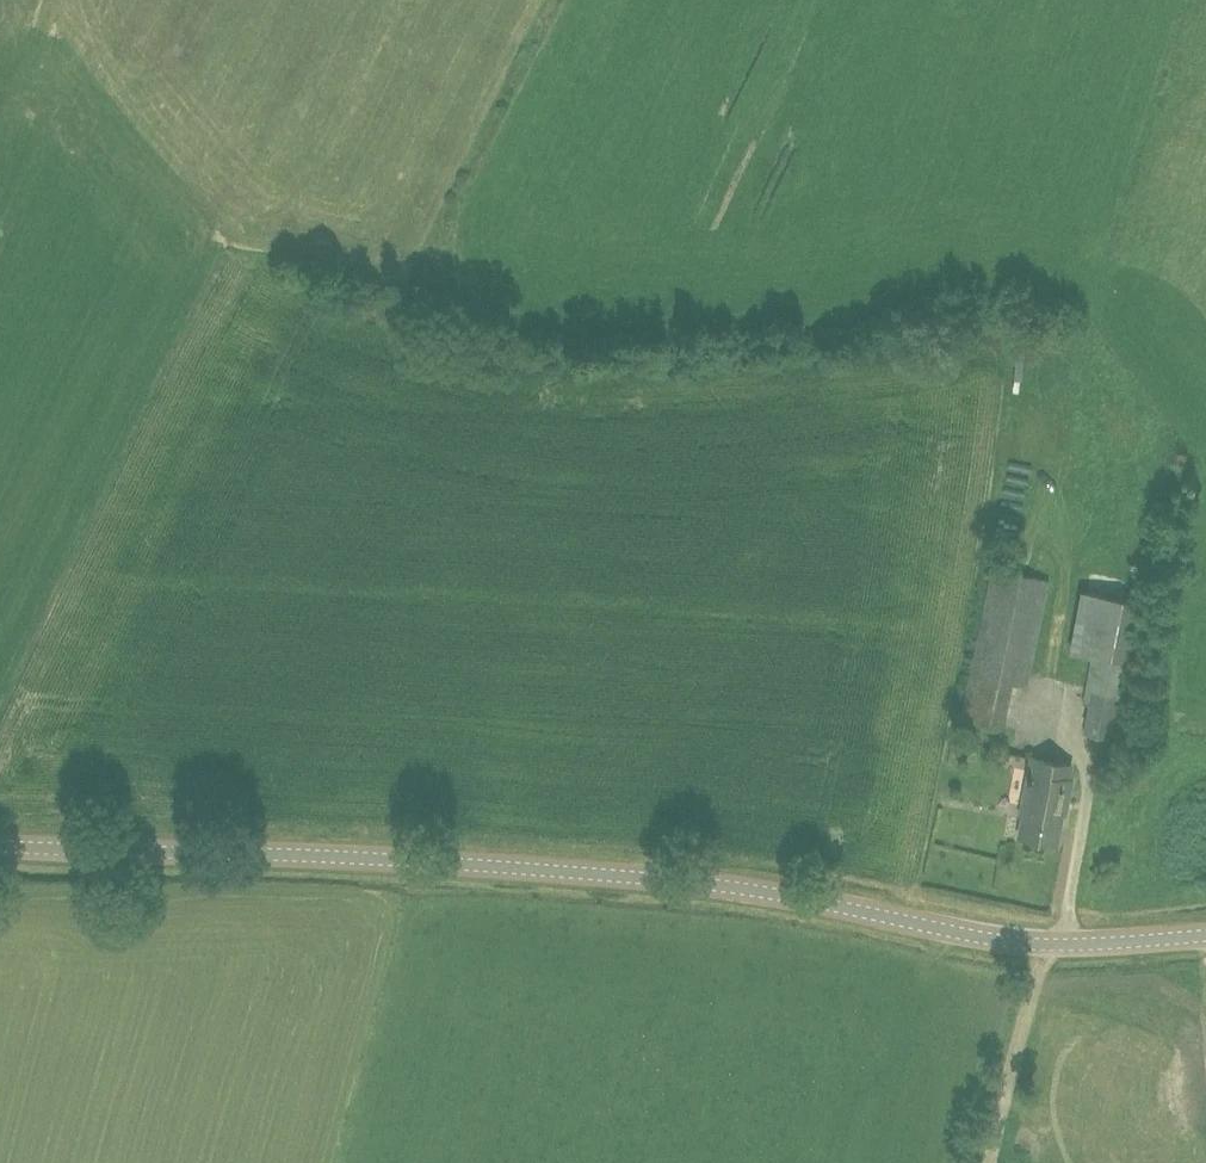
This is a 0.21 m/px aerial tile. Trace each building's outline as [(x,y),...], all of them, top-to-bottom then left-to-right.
[(1026,686),(1048,579),(992,568),(961,719),(1002,727),(1011,683),(1026,686)] [(1114,738),(1139,602),(1084,592),(1073,653),(1092,656),(1083,703),(1089,704),(1084,733),(1114,738)] [(1064,813),(1071,779),(1068,778),(1070,764),(1031,757),(1022,805),(1025,806),(1019,836),(1056,843),(1061,812),(1064,813)]
